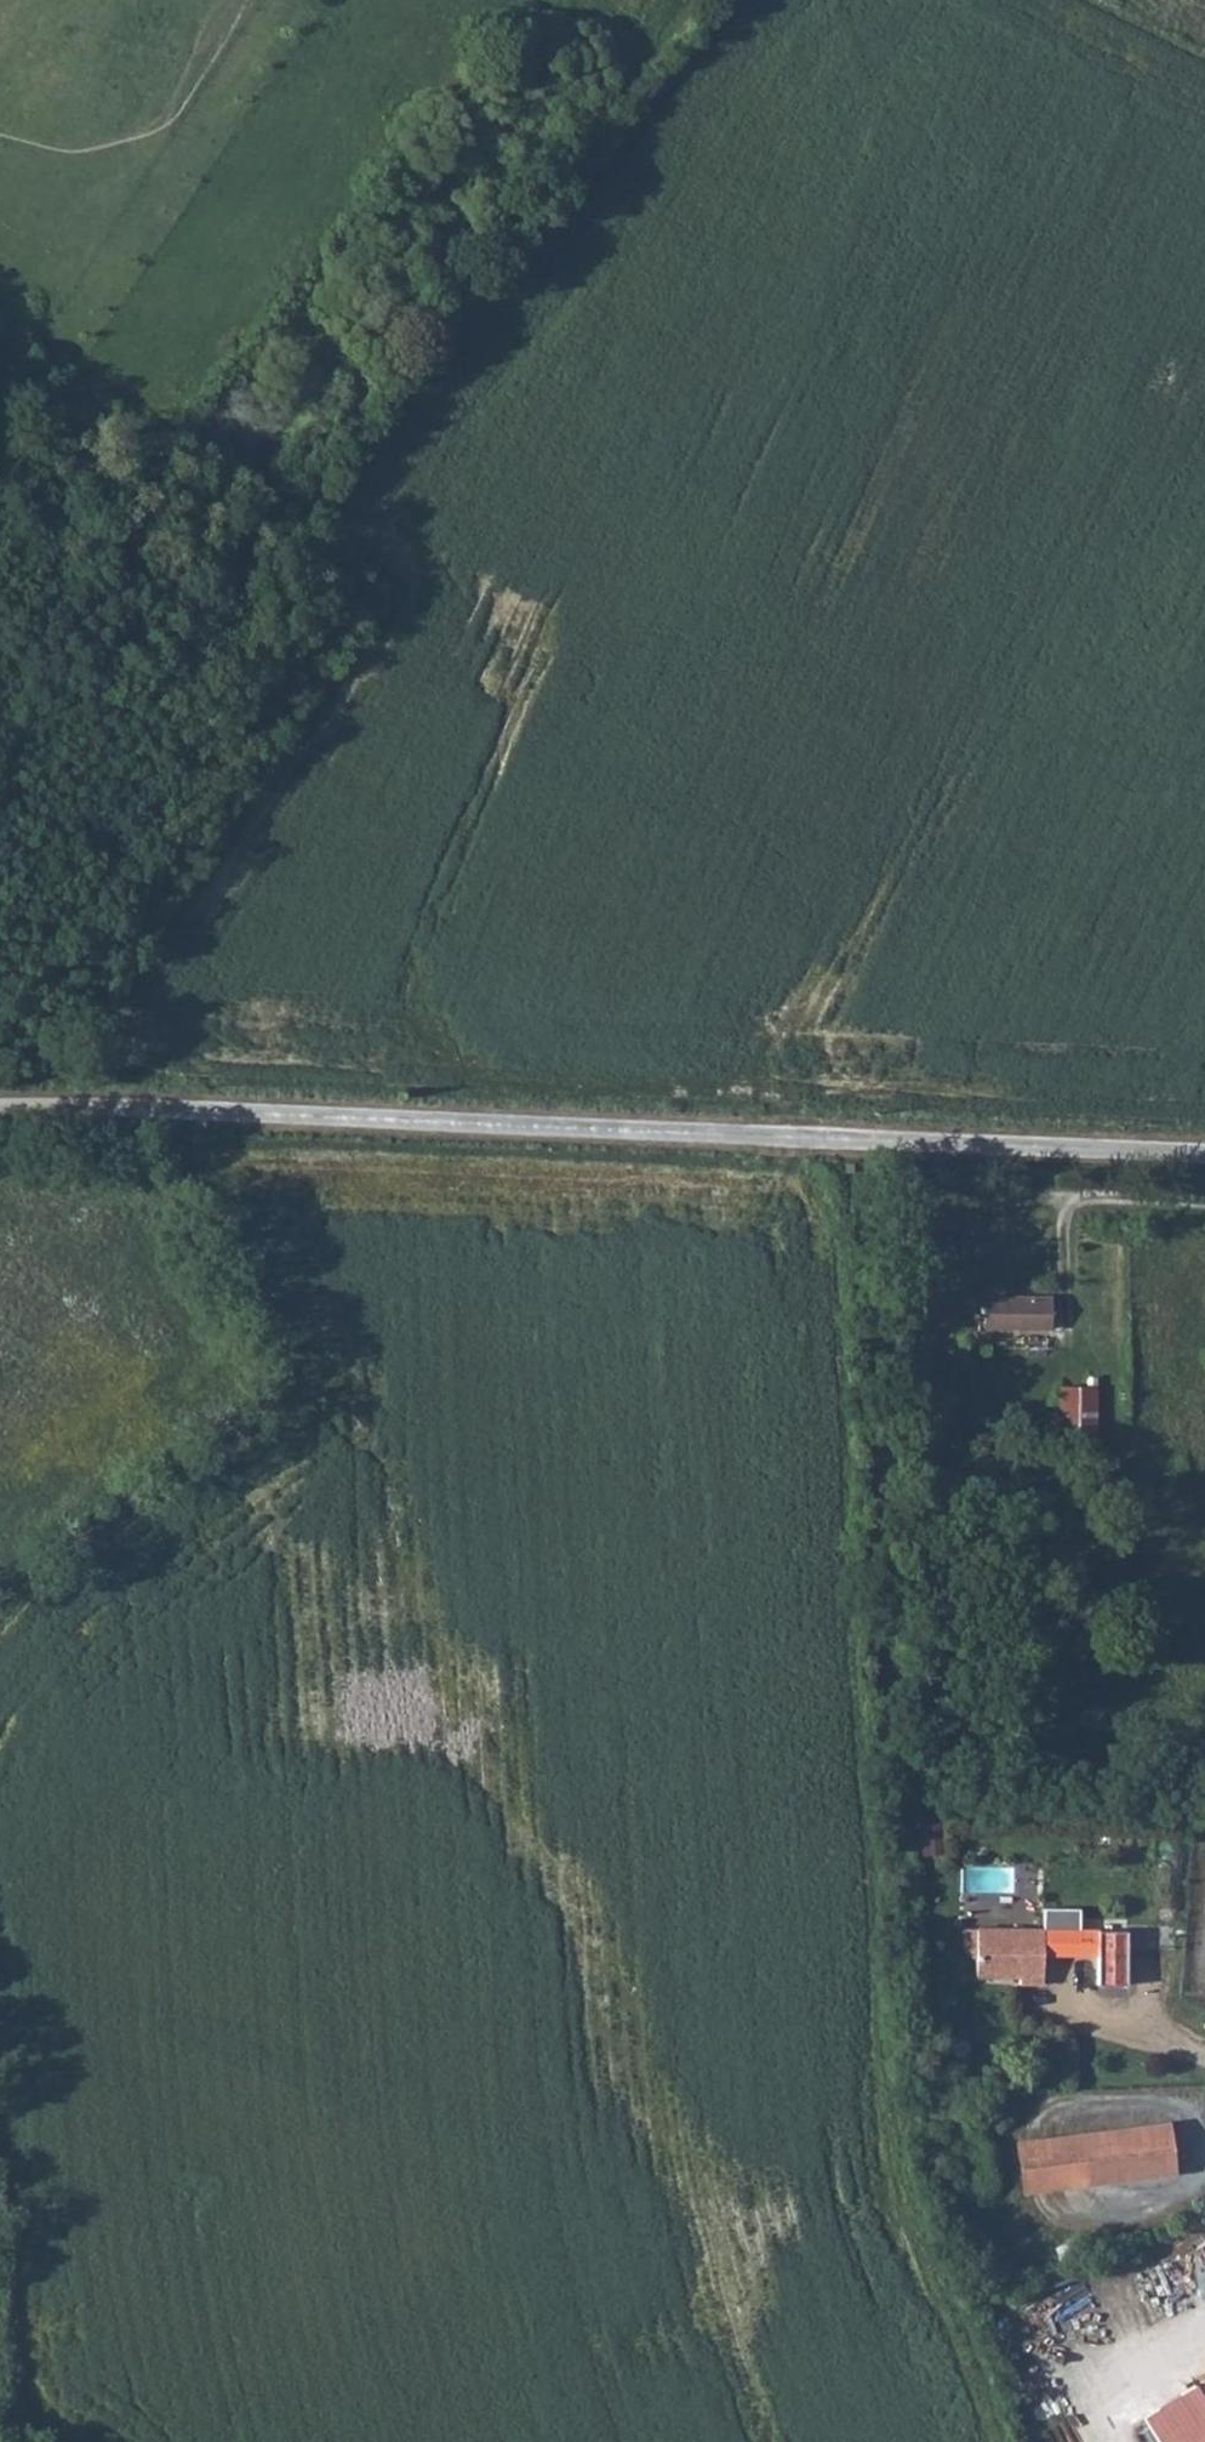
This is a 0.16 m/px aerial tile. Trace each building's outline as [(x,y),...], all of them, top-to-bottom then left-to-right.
[(1036,1312),(1039,1284),(971,1281),(970,1310),(1036,1312)] [(1087,1424),(1088,1377),(1051,1375),(1049,1422),(1087,1424)] [(1112,1916),(948,1915),(948,1932),(954,1939),(961,1944),(960,1963),(1004,1963),(1004,1970),(1027,1970),(1027,1940),(1082,1940),(1082,1970),(1112,1970),(1112,1916)] [(1019,2141),(1025,2191),(1174,2173),(1168,2121),(1019,2141)] [(1191,2393),(1175,2367),(1122,2400),(1148,2441),(1204,2441),(1204,2385),(1191,2393)]
